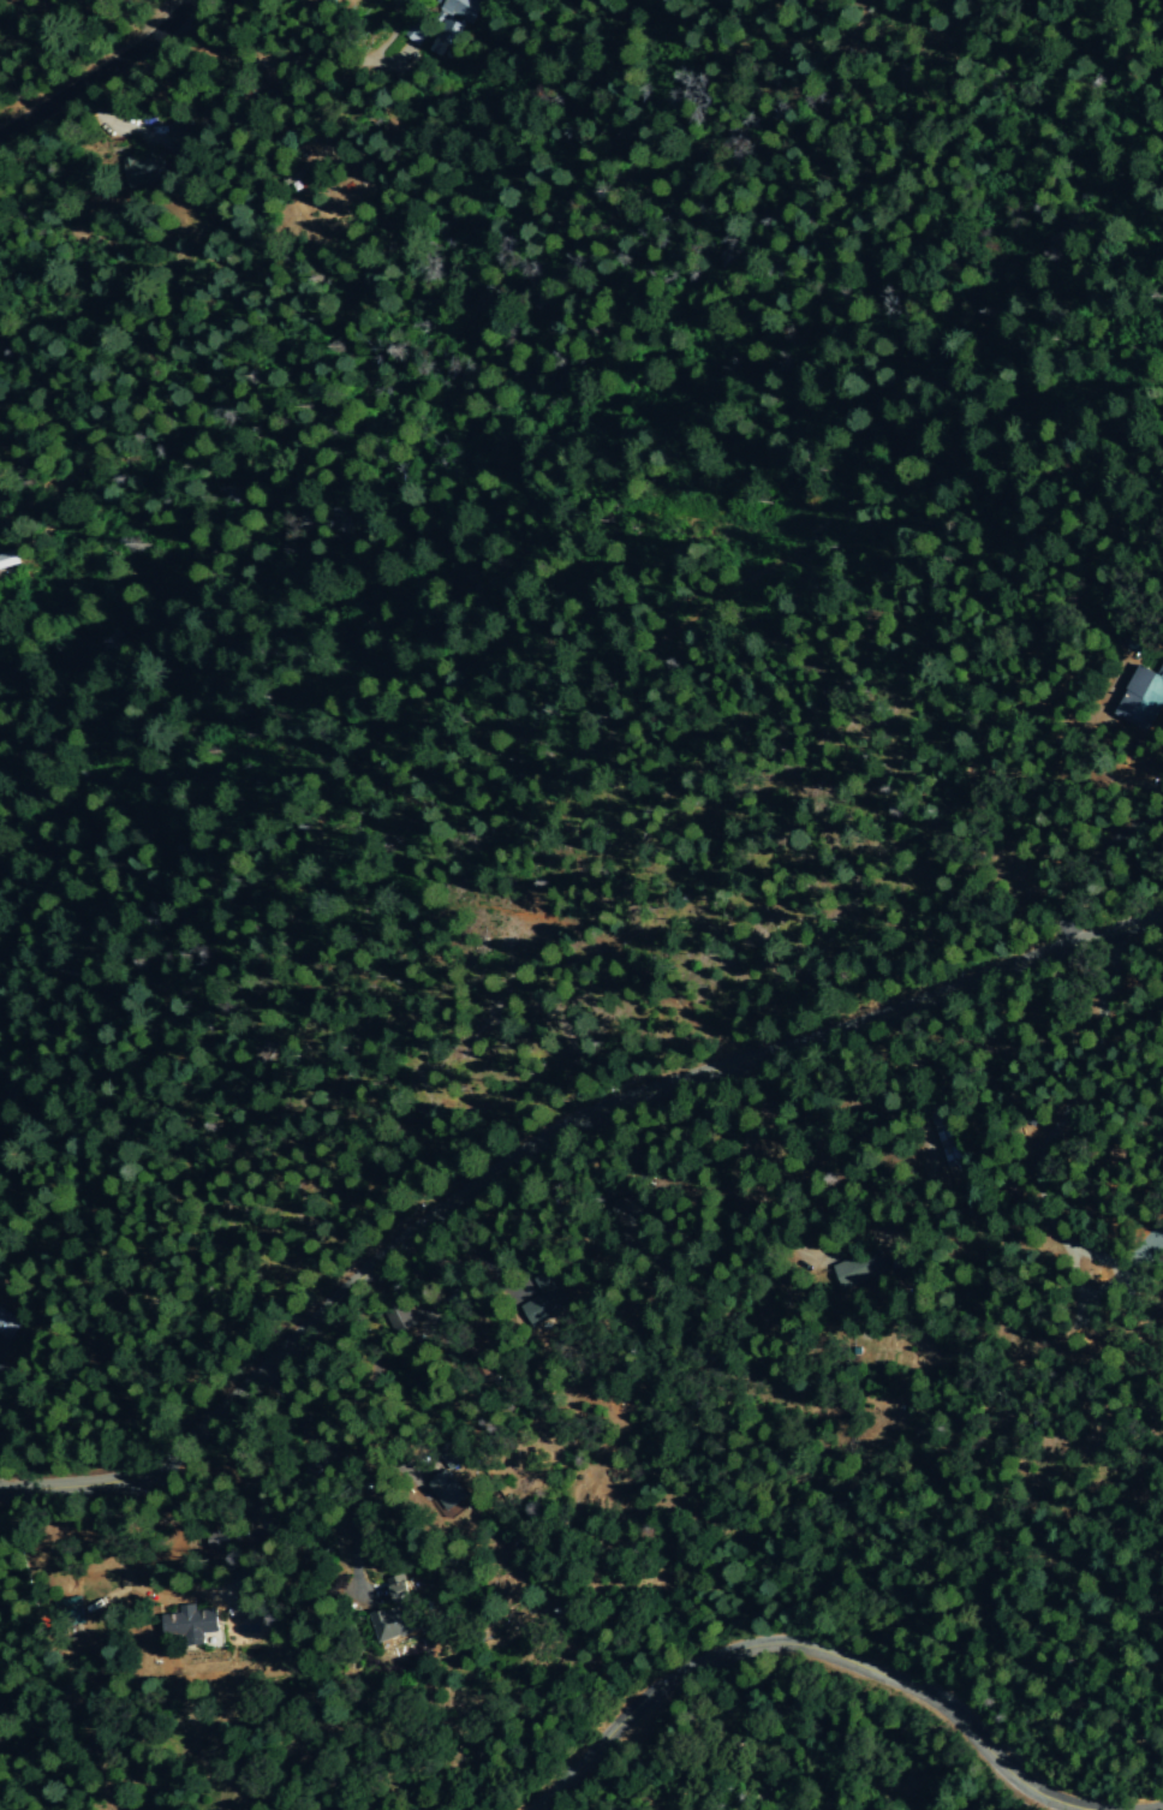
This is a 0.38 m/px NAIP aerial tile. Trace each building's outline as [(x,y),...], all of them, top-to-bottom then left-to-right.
[(443,12),(473,19),(477,0),(446,0),(443,12)] [(1160,660),(1154,675),(1132,666),(1109,716),(1146,732),(1162,696),(1162,662),(1160,660)] [(831,1265),(837,1291),(875,1282),(869,1256),(831,1265)] [(422,1478),(439,1509),(462,1497),(445,1466),(422,1478)] [(212,1632),(211,1605),(178,1607),(178,1613),(155,1614),(156,1642),(170,1641),(171,1646),(199,1645),(198,1632),(212,1632)]
